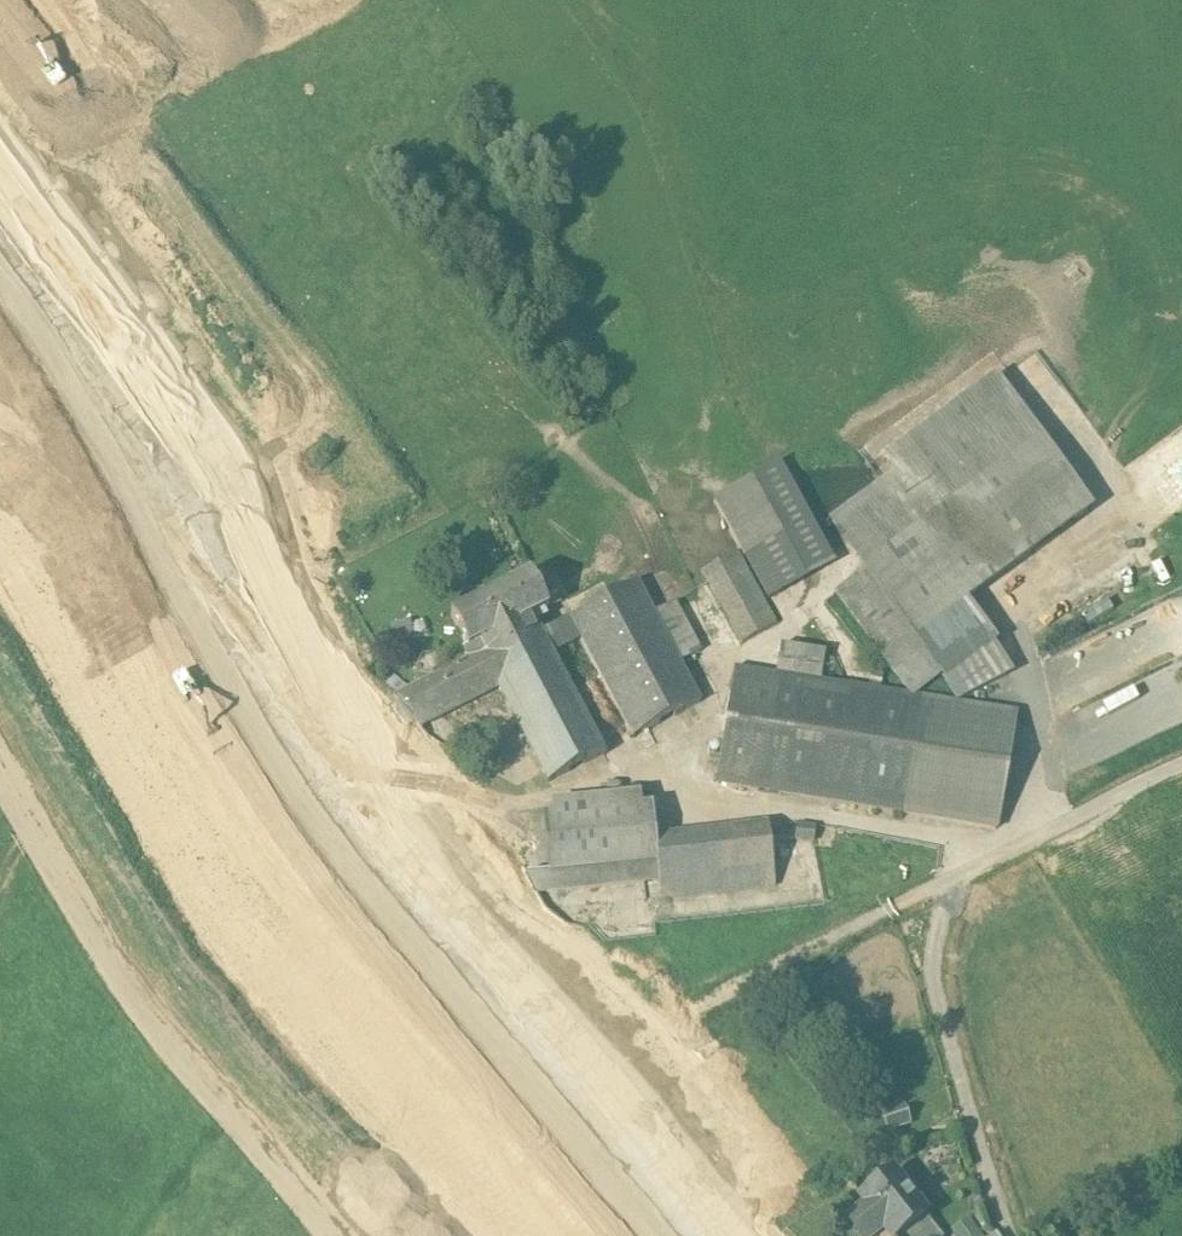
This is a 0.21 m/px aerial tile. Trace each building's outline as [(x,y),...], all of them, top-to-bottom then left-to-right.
[(976,605),(1102,510),(1006,379),(888,461),(900,476),(829,525),(865,574),(836,597),(910,698),(922,699),(945,679),(950,686),(1006,644),(976,605)] [(1144,455),(1163,498),(1175,493),(1177,498),(1181,496),(1181,438),(1144,455)] [(785,459),(713,493),(739,547),(702,565),(737,639),(777,620),(765,595),(834,563),(785,459)] [(542,619),(560,610),(564,600),(548,569),(456,617),(477,651),(489,644),(496,657),(550,631),(542,619)] [(707,704),(644,583),(572,620),(585,642),(638,738),(707,704)] [(1117,617),(1114,611),(1090,621),(1095,633),(1044,653),(1066,708),(1181,662),(1181,598),(1180,592),(1117,617)] [(1082,612),(1087,622),(1113,608),(1107,598),(1082,612)] [(396,637),(414,633),(409,617),(392,622),(396,637)] [(585,642),(572,620),(550,631),(496,657),(403,703),(422,733),(503,691),(551,786),(615,755),(558,653),(585,642)] [(1021,779),(1021,714),(922,699),(910,698),(739,672),(719,788),(1006,838),(1021,779)] [(667,907),(781,894),(775,829),(667,837),(660,799),(538,808),(545,897),(666,889),(667,907)] [(894,1166),(866,1189),(873,1198),(840,1221),(852,1235),(877,1235),(887,1228),(893,1235),(947,1235),(894,1166)] [(984,1234),(970,1214),(950,1227),(956,1235),(981,1235),(984,1234)]
